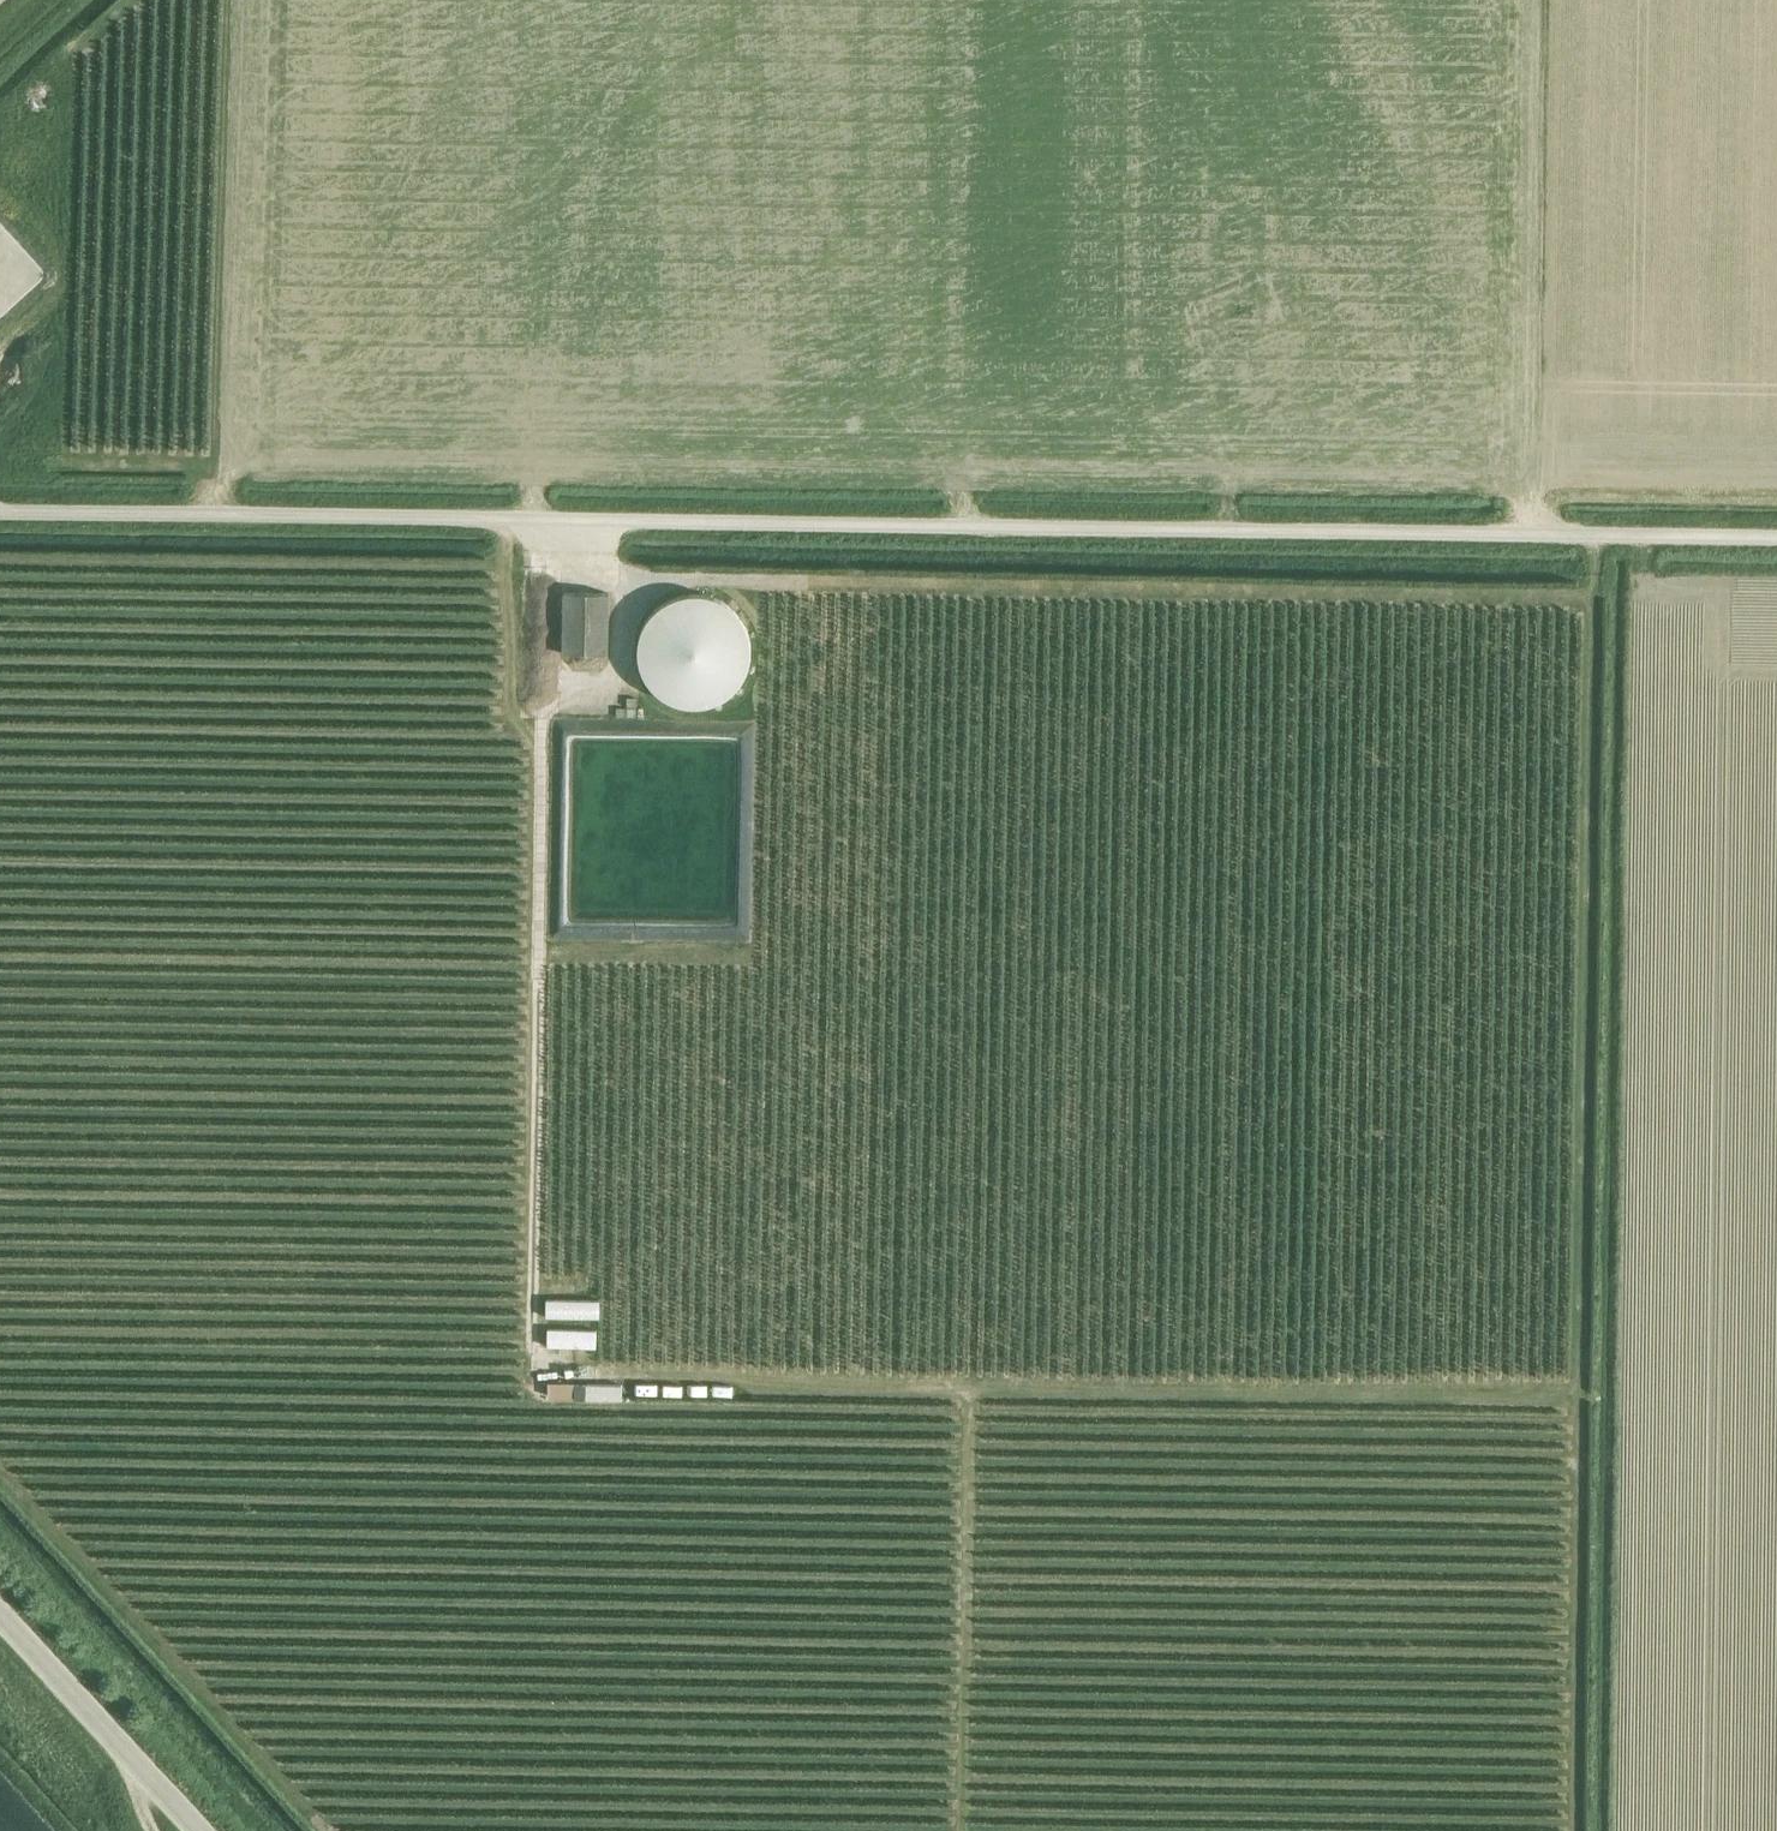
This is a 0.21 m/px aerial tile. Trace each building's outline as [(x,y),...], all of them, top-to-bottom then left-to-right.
[(49,266),(0,206),(0,306),(49,266)] [(607,588),(566,587),(564,647),(606,648),(607,588)] [(639,638),(638,651),(639,664),(644,677),(653,690),(666,700),(681,706),(696,707),(710,705),(722,699),(733,692),(742,681),(748,667),(750,651),(748,635),(741,621),(732,610),(722,602),(710,597),(696,595),(681,596),(666,602),(653,612),(644,625),(639,638)] [(574,1399),(622,1399),(622,1385),(574,1384),(574,1382),(547,1382),(548,1397),(574,1397),(574,1399)]
